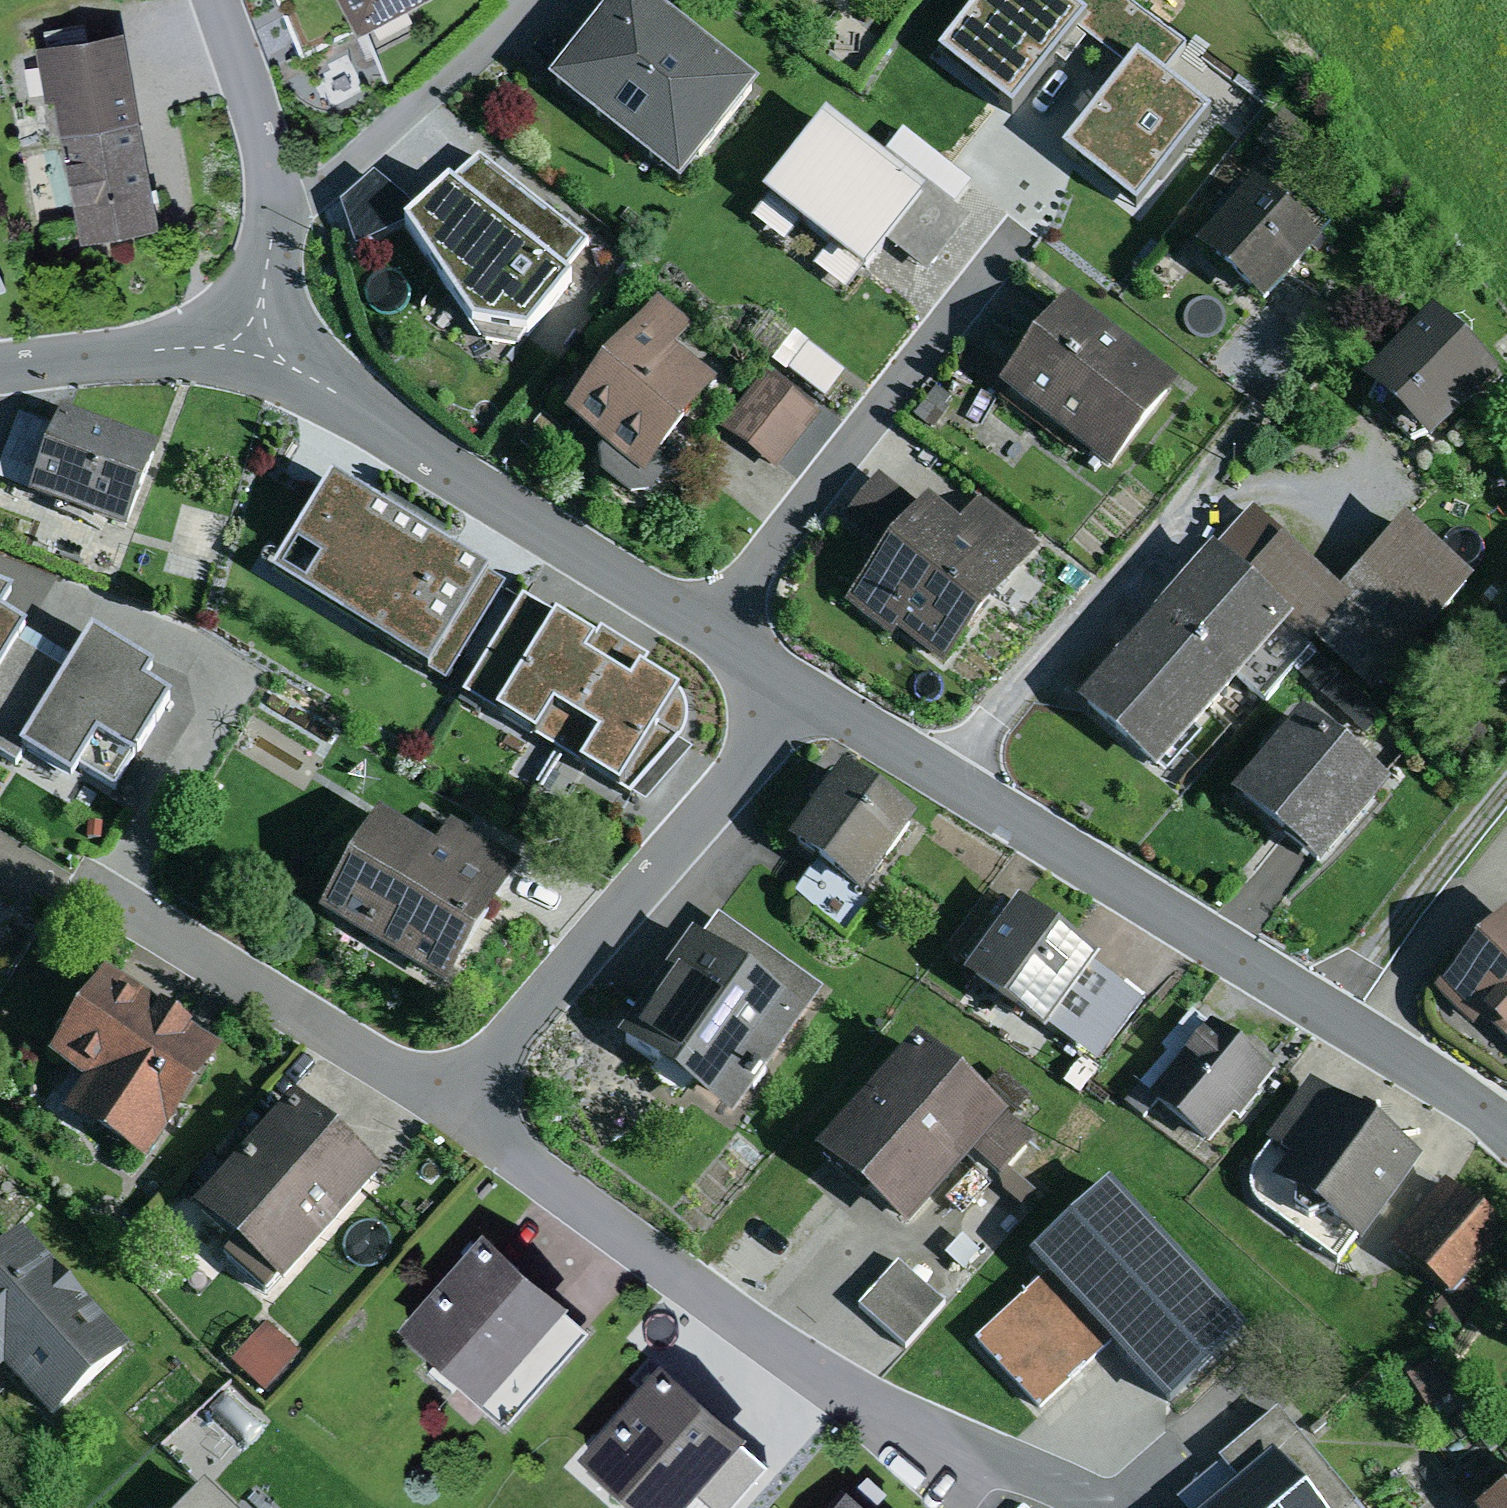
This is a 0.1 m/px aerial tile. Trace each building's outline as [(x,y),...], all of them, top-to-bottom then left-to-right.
[(300,59),(355,32),(357,36),(428,0),(276,0),(300,59)] [(547,88),(681,193),(762,91),(646,0),(617,0),(547,88)] [(940,63),(1014,118),(1084,24),(1060,5),(1053,0),(988,0),(940,63)] [(1060,5),(1084,24),(1135,64),(1158,82),(1185,49),(1123,0),(1064,0),(1060,5)] [(0,59),(0,111),(54,102),(60,137),(140,123),(124,33),(35,48),(36,53),(0,59)] [(1135,64),(1060,158),(1132,215),(1207,121),(1158,82),(1135,64)] [(1282,114),(1257,145),(1272,157),(1261,171),(1280,187),(1317,141),(1282,114)] [(921,193),(826,118),(761,202),(864,283),(892,248),(927,276),(970,222),(925,188),(921,193)] [(140,123),(60,137),(79,244),(159,230),(140,123)] [(592,246),(479,157),(405,229),(471,331),(529,342),(574,283),(567,278),(592,246)] [(1253,188),(1197,252),(1265,312),(1333,234),(1288,195),(1276,208),(1253,188)] [(693,330),(659,304),(567,422),(604,450),(600,455),(602,479),(628,499),(650,497),(664,478),(661,457),(716,387),(674,354),(693,330)] [(1179,389),(1069,304),(1000,393),(1110,478),(1179,389)] [(825,402),(847,375),(769,313),(747,340),(825,402)] [(1433,314),(1361,388),(1429,453),(1500,378),(1433,314)] [(820,417),(764,374),(721,428),(776,472),(820,417)] [(160,451),(61,415),(55,431),(31,493),(29,500),(131,538),(160,451)] [(55,431),(18,417),(0,466),(0,481),(31,493),(55,431)] [(922,508),(879,474),(841,523),(885,556),(846,606),(891,640),(896,634),(944,671),(1040,549),(979,502),(960,525),(928,500),(922,508)] [(506,588),(330,482),(269,582),(445,688),(506,588)] [(1219,557),(1213,552),(1076,708),(1157,778),(1240,684),(1265,706),(1319,645),(1355,604),(1340,591),(1255,516),(1219,557)] [(1474,587),(1406,523),(1363,569),(1431,633),(1474,587)] [(1431,633),(1363,569),(1340,591),(1355,604),(1319,645),(1372,695),(1431,633)] [(15,767),(22,758),(72,786),(82,772),(115,793),(132,766),(135,768),(174,704),(149,687),(157,675),(92,634),(75,661),(5,618),(16,598),(0,592),(0,757),(15,767)] [(594,644),(523,599),(461,698),(632,802),(635,799),(646,806),(692,752),(681,744),(687,734),(689,721),(687,709),(680,697),(643,675),(651,662),(601,631),(594,644)] [(1392,792),(1303,716),(1229,803),(1318,878),(1392,792)] [(919,826),(843,773),(788,850),(814,868),(863,903),(919,826)] [(433,858),(375,821),(316,911),(441,991),(521,868),(455,825),(433,858)] [(863,903),(814,868),(796,894),(845,929),(863,903)] [(1100,965),(1020,907),(965,982),(1045,1041),(1051,1032),(1074,1049),(1119,987),(1096,970),(1100,965)] [(699,943),(692,938),(616,1045),(733,1128),(808,1023),(803,1020),(823,992),(718,917),(699,943)] [(1434,994),(1472,1030),(1482,1020),(1506,1044),(1506,918),(1434,994)] [(223,1057),(105,978),(50,1060),(83,1083),(62,1115),(146,1171),(223,1057)] [(1276,1075),(1192,1009),(1160,1049),(1166,1054),(1125,1105),(1144,1119),(1154,1107),(1208,1150),(1233,1119),(1240,1124),(1260,1099),(1258,1097),(1276,1075)] [(980,1097),(919,1044),(817,1160),(908,1240),(974,1165),(1000,1189),(1035,1150),(1008,1126),(1031,1100),(1001,1073),(980,1097)] [(1425,1162),(1310,1081),(1265,1143),(1270,1146),(1256,1165),(1250,1175),(1249,1188),(1253,1201),(1260,1212),(1339,1268),(1354,1246),(1361,1251),(1425,1162)] [(294,1103),(195,1215),(284,1293),(383,1181),(294,1103)] [(1181,1384),(1256,1312),(1114,1165),(1039,1237),(1181,1384)] [(1445,1185),(1388,1252),(1444,1299),(1428,1318),(1449,1336),(1483,1295),(1470,1284),(1506,1240),(1506,1237),(1445,1185)] [(482,1232),(396,1330),(506,1426),(589,1332),(566,1312),(569,1308),(482,1232)] [(0,1259),(0,1380),(5,1376),(51,1427),(130,1356),(23,1238),(0,1259)] [(870,1291),(915,1336),(956,1294),(911,1250),(870,1291)] [(1053,1271),(974,1344),(1040,1415),(1118,1342),(1053,1271)] [(300,1356),(266,1325),(230,1365),(265,1396),(300,1356)] [(576,1458),(633,1507),(686,1507),(747,1439),(660,1363),(576,1458)] [(1252,1434),(1215,1390),(1165,1431),(1203,1477),(1219,1463),(1252,1434)] [(1238,1486),(1272,1458),(1315,1507),(1359,1507),(1277,1412),(1252,1434),(1219,1463),(1238,1486)] [(253,1453),(229,1429),(187,1469),(211,1494),(253,1453)] [(1272,1458),(1238,1486),(1213,1507),(1315,1507),(1272,1458)] [(1219,1463),(1203,1477),(1175,1502),(1181,1507),(1213,1507),(1238,1486),(1219,1463)] [(832,1507),(865,1507),(847,1492),(832,1507)] [(1492,1507),(1506,1507),(1506,1498),(1492,1507)] [(206,1507),(223,1507),(214,1500),(206,1507)]
